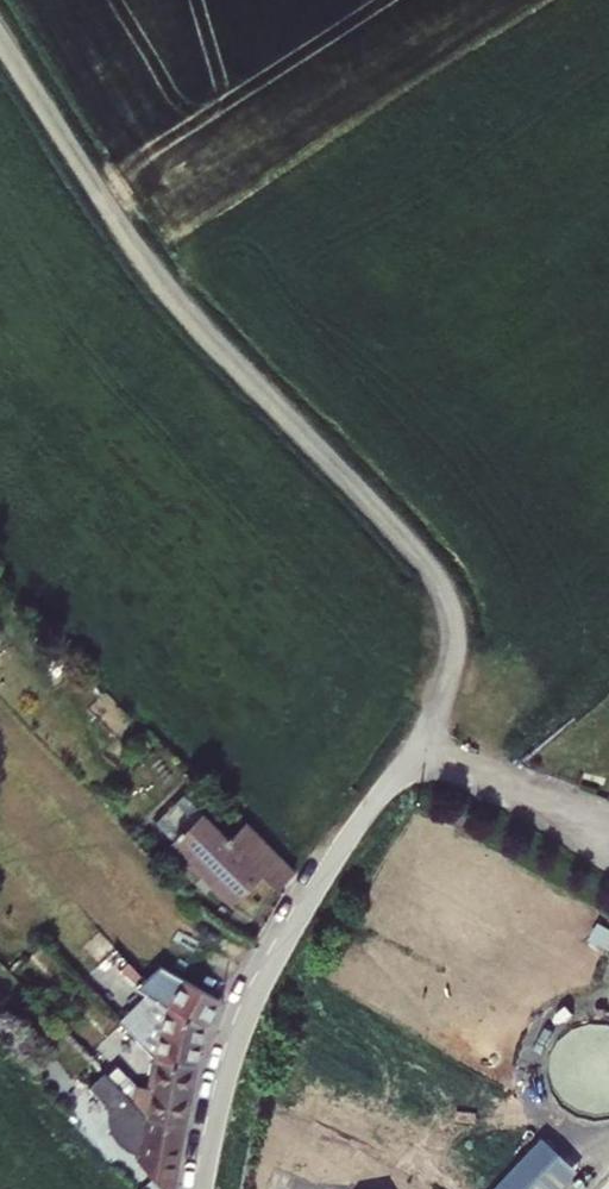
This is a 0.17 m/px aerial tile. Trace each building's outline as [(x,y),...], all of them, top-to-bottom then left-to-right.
[(275,883),(292,865),(245,820),(231,835),(184,789),(156,815),(204,867),(208,862),(222,875),(217,881),(234,898),(262,870),(275,883)] [(152,980),(160,988),(182,1010),(209,1024),(222,995),(170,965),(152,980)] [(182,1010),(160,988),(127,1019),(161,1054),(202,1063),(209,1024),(182,1010)] [(112,1074),(146,1110),(191,1123),(202,1063),(161,1054),(154,1086),(139,1081),(123,1063),(112,1074)] [(107,1107),(111,1117),(116,1126),(124,1137),(128,1142),(136,1150),(144,1155),(143,1161),(174,1188),(179,1188),(191,1123),(146,1110),(112,1074),(108,1071),(93,1085),(105,1097),(107,1107)] [(579,1168),(543,1135),(493,1188),(560,1188),(579,1168)]
